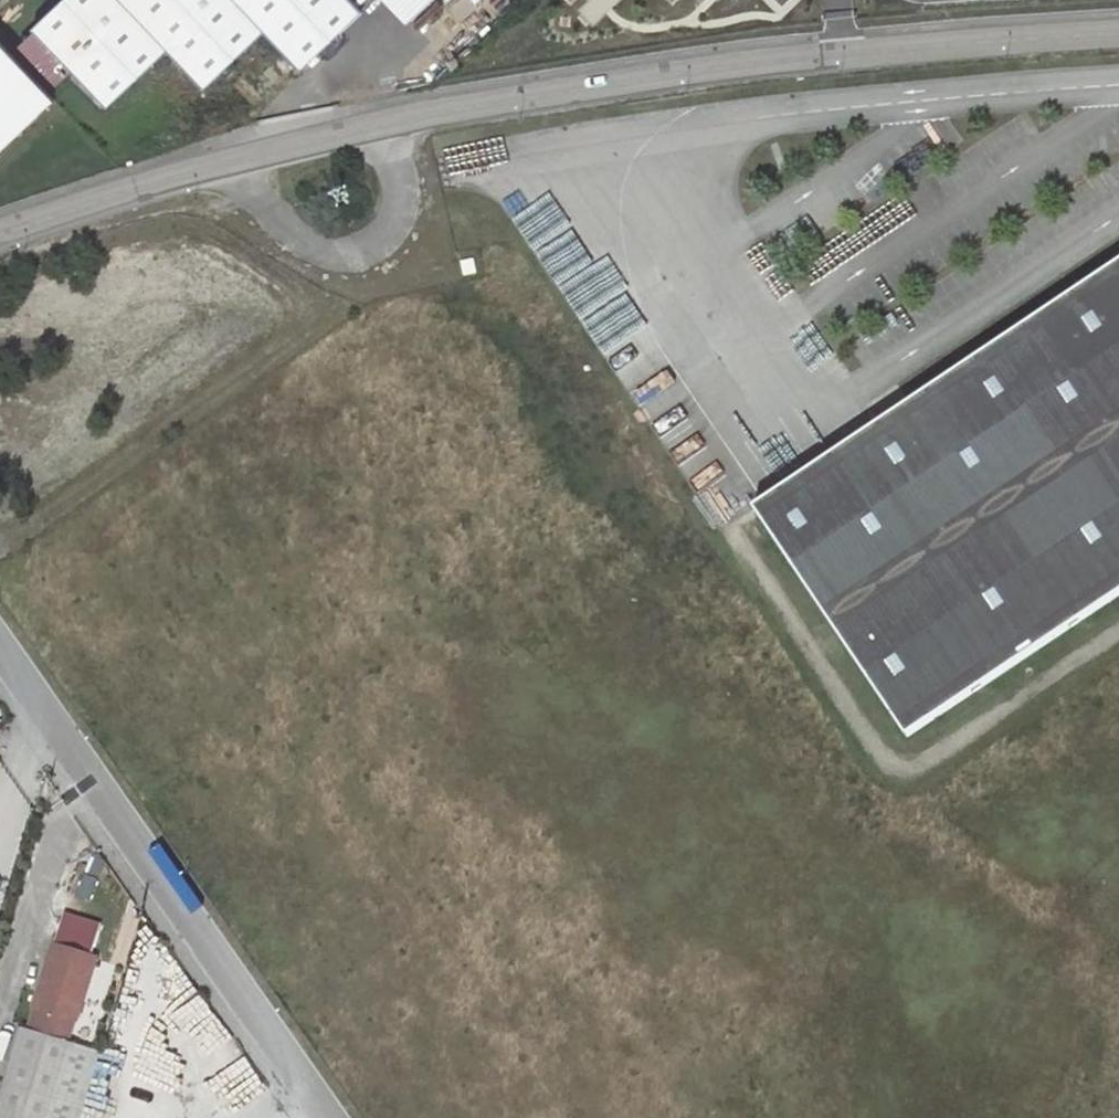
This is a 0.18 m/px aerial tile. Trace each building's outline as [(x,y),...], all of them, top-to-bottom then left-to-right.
[(34,29),(110,107),(169,50),(206,88),(266,31),(302,68),(365,11),(360,7),(367,0),(64,0),(34,29)] [(409,22),(432,0),(386,0),(409,22)] [(10,51),(0,40),(0,151),(56,98),(10,51)] [(910,749),(1118,604),(1118,268),(753,523),(910,749)] [(62,949),(52,947),(43,973),(54,977),(62,949)] [(93,959),(62,949),(54,977),(43,973),(33,1004),(74,1017),(93,959)] [(98,1054),(23,1029),(0,1103),(0,1117),(78,1117),(98,1054)]
